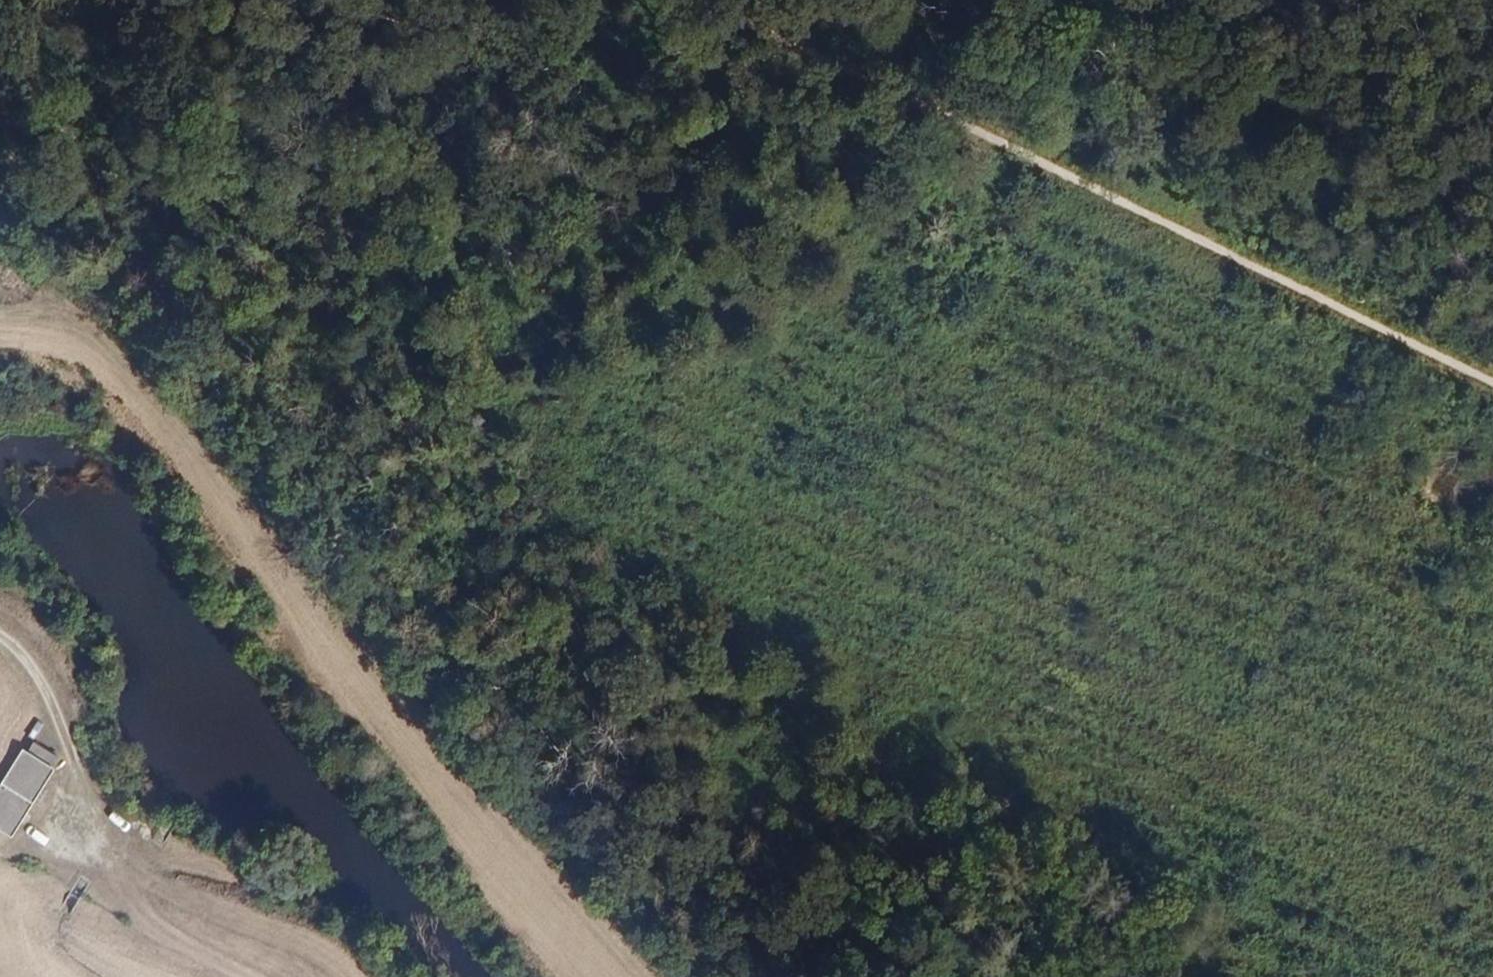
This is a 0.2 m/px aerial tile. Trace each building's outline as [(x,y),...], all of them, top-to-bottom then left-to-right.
[(53,773),(23,756),(0,796),(0,826),(16,835),(53,773)]
